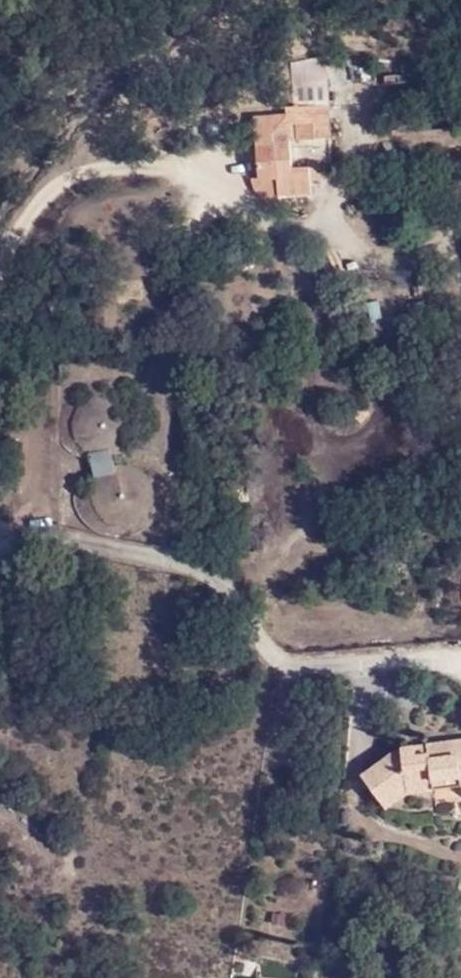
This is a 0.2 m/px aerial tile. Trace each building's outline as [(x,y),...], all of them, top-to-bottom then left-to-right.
[(300,106),(331,105),(323,58),(293,64),(300,106)] [(332,138),(331,105),(300,106),(287,107),(287,114),(256,116),(260,181),(278,180),(279,196),(313,194),(312,167),(294,167),(292,124),(299,124),(300,139),(332,138)] [(111,449),(112,455),(115,454),(124,449),(129,443),(132,434),(134,423),(130,412),(126,405),(121,400),(113,396),(104,394),(98,394),(86,399),(76,407),(72,417),(71,426),(73,437),(79,446),(83,451),(89,454),(111,449)] [(116,472),(115,465),(112,455),(111,449),(89,454),(94,477),(99,476),(116,472)] [(122,464),(115,465),(116,472),(99,476),(98,478),(95,484),(92,491),(92,496),(93,503),(96,510),(98,515),(106,522),(116,526),(121,527),(132,526),(137,524),(142,521),(151,511),(154,504),(156,495),(154,486),(151,479),(144,472),(137,466),(127,464),(122,464)] [(460,771),(460,740),(429,744),(430,752),(418,753),(416,744),(401,746),(402,751),(394,752),(362,775),(387,809),(407,793),(434,789),(433,783),(460,779),(460,774),(460,771)] [(430,752),(429,744),(429,743),(416,744),(418,753),(430,752)] [(433,783),(434,789),(460,785),(460,779),(433,783)]
